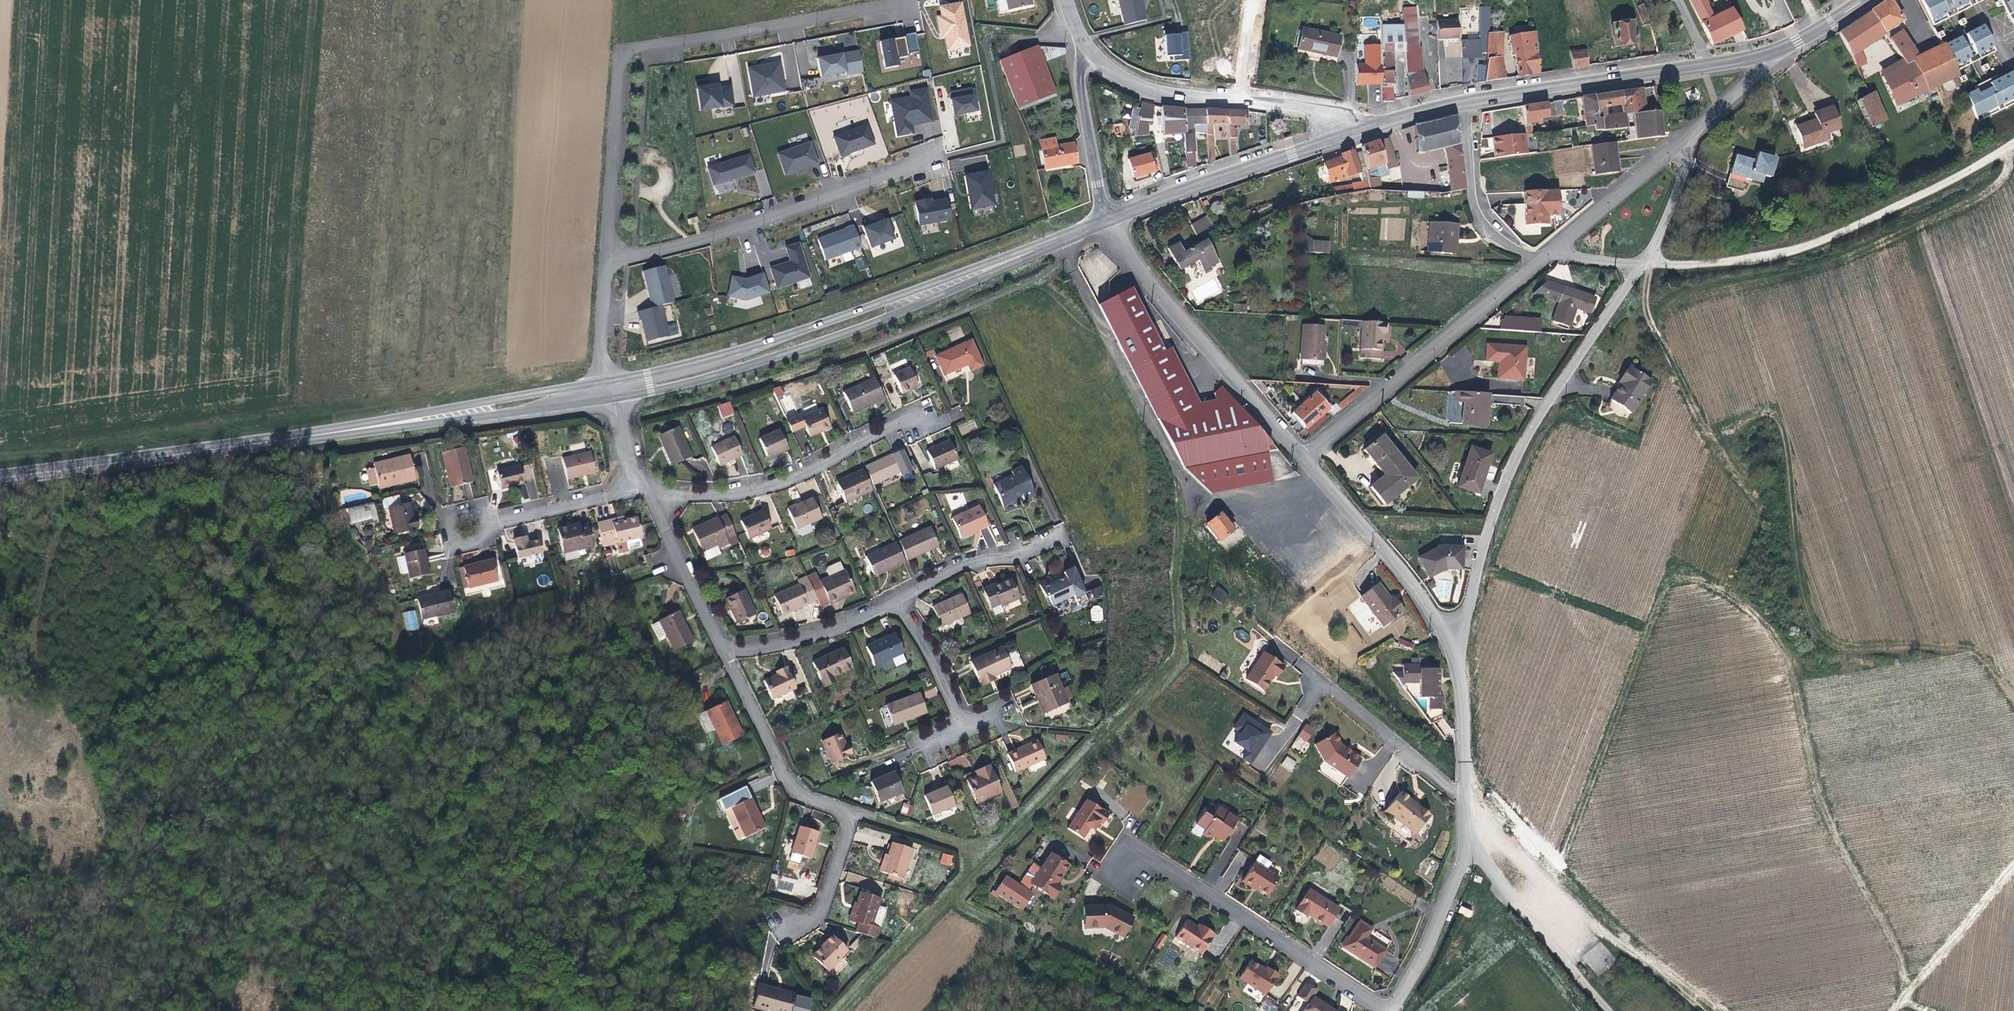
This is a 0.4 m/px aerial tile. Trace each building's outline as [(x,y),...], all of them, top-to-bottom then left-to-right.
[(1009,8),(1032,4),(1031,0),(1007,0),(1009,8)] [(1125,24),(1147,18),(1144,8),(1143,8),(1141,0),(1119,0),(1125,24)] [(1706,43),(1710,45),(1729,36),(1718,14),(1707,18),(1701,5),(1703,4),(1701,0),(1686,0),(1706,43)] [(1892,25),(1899,21),(1885,0),(1884,0),(1867,11),(1882,34),(1902,63),(1908,60),(1914,58),(1897,33),(1892,25)] [(1947,19),(1937,0),(1920,0),(1916,2),(1929,28),(1947,19)] [(1952,16),(1944,0),(1937,0),(1947,19),(1952,16)] [(1952,16),(1968,8),(1969,7),(1965,0),(1944,0),(1952,16)] [(2010,28),(2013,26),(2013,9),(2012,5),(2010,5),(2008,0),(1996,0),(1997,1),(1999,6),(2010,28)] [(968,1),(944,5),(946,15),(942,15),(945,38),(950,38),(952,49),(975,47),(968,1)] [(1718,14),(1729,36),(1738,31),(1727,9),(1718,14)] [(1401,19),(1401,27),(1414,26),(1413,10),(1401,11),(1401,19)] [(1486,29),(1487,10),(1478,10),(1477,29),(1486,29)] [(1867,11),(1850,22),(1858,34),(1864,30),(1869,38),(1867,40),(1869,43),(1882,34),(1867,11)] [(1377,18),(1378,84),(1382,84),(1390,83),(1390,50),(1402,50),(1402,48),(1401,27),(1401,19),(1377,18)] [(1453,18),(1432,20),(1433,39),(1454,38),(1453,18)] [(1633,44),(1629,21),(1609,24),(1612,48),(1633,44)] [(1850,22),(1843,26),(1859,49),(1869,43),(1867,40),(1869,38),(1864,30),(1858,34),(1850,22)] [(1336,35),(1298,26),(1293,46),(1331,56),(1336,35)] [(1415,47),(1414,26),(1401,27),(1402,48),(1415,47)] [(1843,26),(1835,31),(1845,52),(1852,67),(1856,65),(1855,62),(1860,59),(1855,52),(1859,49),(1843,26)] [(1536,73),(1531,27),(1507,30),(1509,56),(1512,55),(1515,77),(1536,73)] [(1978,60),(1978,59),(1992,53),(1979,27),(1962,36),(1965,41),(1974,61),(1975,62),(1978,60)] [(1933,48),(1938,45),(1935,40),(1933,35),(1930,29),(1926,31),(1928,35),(1927,36),(1933,48)] [(1168,61),(1185,60),(1183,32),(1175,32),(1175,34),(1169,34),(1169,33),(1169,30),(1159,31),(1161,57),(1168,57),(1168,61)] [(905,38),(881,43),(885,70),(898,68),(897,60),(908,58),(908,55),(919,52),(916,33),(904,36),(905,38)] [(1499,33),(1485,33),(1484,54),(1481,82),(1501,79),(1498,55),(1499,33)] [(1465,42),(1458,42),(1459,58),(1476,58),(1476,36),(1464,36),(1465,42)] [(1952,71),(1952,73),(1970,64),(1969,63),(1959,44),(1957,39),(1941,46),(1952,71)] [(1975,62),(1974,61),(1965,41),(1959,44),(1969,63),(1970,64),(1975,62)] [(1019,105),(1056,91),(1038,44),(1001,59),(1019,105)] [(1908,60),(1924,91),(1954,77),(1952,73),(1952,71),(1941,46),(1940,45),(1914,58),(1908,60)] [(1402,52),(1403,70),(1405,96),(1424,91),(1420,72),(1420,66),(1419,47),(1415,47),(1402,48),(1402,50),(1402,52)] [(1570,68),(1584,66),(1581,48),(1571,49),(1571,47),(1566,47),(1570,68)] [(846,76),(863,73),(859,51),(836,56),(836,57),(826,59),(826,58),(819,59),(822,78),(846,73),(846,76)] [(1893,106),(1924,91),(1908,60),(1902,63),(1903,66),(1879,77),(1893,106)] [(781,63),(763,66),(763,69),(749,71),(754,97),(786,92),(781,63)] [(1972,118),(2013,97),(2013,81),(2010,73),(1996,80),(1986,85),(1985,82),(1980,84),(1981,87),(1973,91),(1963,96),(1972,118)] [(806,88),(821,86),(820,78),(805,79),(806,88)] [(708,81),(697,82),(701,110),(734,106),(731,87),(719,88),(719,85),(709,87),(708,81)] [(1378,87),(1379,105),(1389,101),(1389,87),(1382,87),(1378,87)] [(1640,88),(1634,89),(1637,113),(1637,114),(1644,114),(1640,88)] [(1869,91),(1881,115),(1885,113),(1873,88),(1869,91)] [(1620,115),(1621,115),(1629,114),(1637,113),(1634,89),(1617,91),(1619,106),(1620,115)] [(913,98),(906,99),(908,109),(894,112),(898,137),(913,134),(912,126),(933,122),(927,90),(912,93),(913,98)] [(1597,118),(1599,131),(1622,129),(1621,115),(1620,115),(1604,117),(1603,108),(1619,106),(1617,91),(1592,95),(1594,119),(1597,118)] [(1856,97),(1869,126),(1883,121),(1881,115),(1869,91),(1856,97)] [(983,93),(958,97),(961,114),(986,111),(983,93)] [(1590,126),(1591,132),(1599,131),(1597,118),(1594,119),(1592,95),(1579,97),(1582,126),(1590,126)] [(908,109),(906,99),(892,102),(894,112),(908,109)] [(1553,115),(1559,114),(1561,114),(1560,100),(1557,100),(1552,101),(1553,115)] [(1152,104),(1142,101),(1140,109),(1150,111),(1152,104)] [(1523,135),(1528,134),(1527,123),(1541,121),(1540,118),(1545,117),(1544,102),(1519,106),(1523,135)] [(1172,107),(1161,105),(1163,131),(1185,130),(1184,121),(1183,108),(1172,107)] [(1802,142),(1817,138),(1817,141),(1830,137),(1827,125),(1837,122),(1831,105),(1813,111),(1815,118),(1796,125),(1802,142)] [(1207,109),(1183,108),(1184,121),(1194,121),(1208,122),(1207,109)] [(1150,111),(1140,109),(1137,124),(1153,125),(1154,116),(1150,114),(1150,111)] [(1228,109),(1207,109),(1208,122),(1210,162),(1216,160),(1214,122),(1229,123),(1228,109)] [(1248,110),(1228,109),(1229,123),(1229,137),(1235,137),(1237,137),(1236,127),(1233,127),(1233,123),(1248,123),(1248,110)] [(1634,128),(1635,140),(1658,137),(1656,113),(1647,113),(1644,114),(1637,114),(1637,113),(1629,114),(1631,128),(1634,128)] [(1452,117),(1410,126),(1414,153),(1448,146),(1456,144),(1452,117)] [(1184,121),(1185,130),(1195,130),(1194,121),(1184,121)] [(872,125),(839,136),(846,156),(880,146),(872,125)] [(1627,128),(1628,141),(1635,140),(1634,128),(1631,128),(1627,128)] [(1195,130),(1185,130),(1185,138),(1195,138),(1195,130)] [(1522,154),(1520,135),(1492,138),(1494,158),(1522,154)] [(1041,148),(1057,146),(1055,137),(1040,139),(1041,148)] [(1185,138),(1186,149),(1196,148),(1195,138),(1185,138)] [(1384,139),(1374,142),(1385,176),(1388,175),(1386,170),(1395,166),(1384,139)] [(1385,176),(1374,142),(1358,147),(1359,153),(1363,170),(1366,190),(1382,191),(1379,178),(1385,176)] [(815,143),(784,153),(792,173),(823,163),(815,143)] [(1614,168),(1612,155),(1611,143),(1587,146),(1588,157),(1590,170),(1591,176),(1615,172),(1614,168)] [(1073,144),(1057,146),(1041,148),(1044,168),(1076,164),(1073,144)] [(1456,144),(1448,146),(1449,157),(1457,156),(1456,144)] [(1186,149),(1187,169),(1197,166),(1196,148),(1186,149)] [(1735,153),(1725,184),(1743,189),(1747,177),(1760,180),(1762,172),(1768,174),(1773,156),(1755,150),(1753,158),(1735,153)] [(1338,157),(1320,163),(1327,182),(1355,172),(1358,183),(1349,185),(1351,192),(1366,190),(1363,170),(1359,153),(1351,156),(1349,151),(1338,155),(1338,157)] [(755,152),(715,164),(721,184),(761,172),(755,152)] [(1150,152),(1128,158),(1133,176),(1155,170),(1150,152)] [(1457,156),(1449,157),(1444,157),(1448,192),(1462,190),(1457,156)] [(994,206),(994,205),(988,172),(966,177),(972,210),(993,206),(994,206)] [(1553,192),(1551,192),(1520,192),(1521,225),(1544,225),(1544,217),(1554,216),(1553,192)] [(947,201),(931,203),(927,204),(926,201),(916,203),(920,226),(951,220),(947,201)] [(1196,235),(1212,226),(1207,215),(1191,223),(1196,235)] [(888,216),(863,225),(871,246),(895,237),(888,216)] [(1427,251),(1455,252),(1456,223),(1428,222),(1427,251)] [(862,248),(853,226),(846,229),(846,230),(818,240),(826,261),(862,248)] [(1218,262),(1212,249),(1208,240),(1207,239),(1189,247),(1183,250),(1179,242),(1167,248),(1178,268),(1197,258),(1203,269),(1206,268),(1218,262)] [(787,248),(790,262),(791,264),(788,265),(787,263),(770,268),(772,272),(777,289),(810,278),(799,244),(787,248)] [(1310,244),(1309,254),(1326,255),(1327,244),(1310,244)] [(859,269),(867,267),(864,257),(856,259),(859,269)] [(661,306),(674,303),(665,266),(643,271),(653,308),(661,306)] [(778,293),(772,272),(755,278),(737,274),(732,295),(754,300),(778,293)] [(1196,302),(1222,294),(1217,280),(1192,288),(1196,302)] [(1590,297),(1556,286),(1543,281),(1528,294),(1551,301),(1585,313),(1590,297)] [(1161,351),(1127,288),(1095,304),(1128,368),(1161,351)] [(1228,313),(1235,313),(1242,314),(1243,306),(1228,305),(1228,313)] [(653,308),(637,312),(640,321),(642,320),(647,342),(669,337),(661,306),(653,308)] [(1541,331),(1541,316),(1500,316),(1500,330),(1541,331)] [(1358,322),(1336,320),(1336,328),(1357,329),(1358,322)] [(1381,335),(1382,324),(1358,322),(1357,329),(1355,358),(1377,360),(1379,335),(1381,335)] [(1296,360),(1316,362),(1318,345),(1319,328),(1299,326),(1296,360)] [(972,340),(937,355),(945,374),(968,364),(971,371),(982,366),(972,340)] [(1497,367),(1494,367),(1494,378),(1520,380),(1522,346),(1483,344),(1481,361),(1495,361),(1497,362),(1497,367)] [(1215,408),(1214,399),(1197,402),(1168,348),(1161,351),(1193,412),(1215,408)] [(1214,399),(1215,408),(1193,412),(1161,351),(1128,368),(1180,468),(1240,457),(1264,453),(1277,451),(1245,415),(1231,418),(1229,405),(1226,393),(1220,386),(1212,393),(1214,399)] [(902,393),(919,385),(911,366),(895,374),(902,393)] [(1645,383),(1623,367),(1613,382),(1615,384),(1605,399),(1625,414),(1645,383)] [(885,396),(876,376),(848,390),(856,410),(873,402),(885,396)] [(780,386),(773,388),(777,399),(784,396),(780,386)] [(1342,399),(1346,403),(1365,387),(1357,387),(1342,399)] [(1482,426),(1484,394),(1452,392),(1452,401),(1460,402),(1459,424),(1482,426)] [(1245,415),(1226,393),(1229,405),(1231,418),(1245,415)] [(1303,429),(1323,411),(1310,395),(1289,414),(1303,429)] [(874,405),(886,399),(885,396),(873,402),(874,405)] [(729,402),(718,405),(721,418),(733,417),(729,402)] [(787,419),(792,430),(807,423),(812,433),(831,425),(824,408),(805,416),(803,412),(787,419)] [(973,432),(972,421),(959,422),(960,433),(973,432)] [(672,463),(691,454),(678,425),(661,433),(668,449),(666,450),(672,463)] [(777,450),(787,446),(778,427),(759,437),(766,453),(776,449),(777,450)] [(1364,448),(1378,465),(1384,473),(1370,485),(1384,502),(1416,476),(1405,462),(1382,433),(1364,448)] [(731,459),(741,453),(734,437),(712,447),(719,462),(730,457),(731,459)] [(935,468),(958,457),(950,439),(927,449),(935,468)] [(444,487),(465,482),(458,447),(436,452),(444,487)] [(869,467),(876,483),(902,471),(903,475),(914,471),(904,449),(883,458),(884,461),(869,467)] [(1467,449),(1459,470),(1454,487),(1474,494),(1481,472),(1487,456),(1467,449)] [(562,480),(589,473),(585,452),(557,458),(562,480)] [(1270,483),(1264,453),(1240,457),(1180,468),(1208,493),(1270,483)] [(392,481),(393,485),(410,481),(405,456),(368,464),(372,485),(392,481)] [(883,458),(867,465),(869,467),(884,461),(883,458)] [(496,488),(519,483),(515,465),(492,470),(496,488)] [(1025,500),(1035,494),(1022,465),(1011,470),(1012,474),(993,484),(1003,506),(1015,501),(1014,498),(1022,494),(1025,500)] [(872,487),(863,468),(850,474),(851,476),(837,483),(845,500),(872,487)] [(372,489),(393,485),(392,481),(372,485),(372,489)] [(796,527),(821,516),(813,497),(788,508),(796,527)] [(348,507),(351,525),(380,518),(377,500),(348,507)] [(390,535),(413,529),(411,520),(407,520),(404,505),(384,509),(390,535)] [(962,538),(988,525),(980,506),(953,518),(962,538)] [(749,537),(770,527),(762,509),(740,518),(749,537)] [(1229,530),(1232,528),(1219,511),(1216,514),(1229,530)] [(737,535),(726,512),(719,516),(718,514),(703,521),(703,522),(705,527),(695,532),(707,559),(723,553),(720,547),(730,542),(729,539),(737,535)] [(1216,540),(1229,530),(1216,514),(1202,526),(1214,541),(1216,539),(1216,540)] [(620,518),(591,525),(596,547),(611,543),(612,546),(613,546),(615,556),(624,554),(624,551),(639,547),(637,539),(639,538),(634,519),(620,522),(620,518)] [(705,527),(703,522),(693,527),(695,532),(705,527)] [(900,540),(909,559),(941,545),(931,526),(900,540)] [(566,531),(565,527),(553,530),(561,560),(575,557),(573,550),(587,547),(584,527),(577,529),(566,531)] [(1017,527),(1006,530),(1009,541),(1020,538),(1017,527)] [(519,540),(507,542),(510,559),(534,553),(532,541),(520,543),(519,540)] [(890,569),(906,562),(896,541),(867,555),(875,573),(888,566),(890,569)] [(1445,566),(1461,566),(1461,544),(1439,544),(1419,554),(1428,574),(1445,566)] [(422,576),(416,551),(397,556),(402,580),(422,576)] [(824,568),(828,576),(820,580),(830,600),(830,602),(836,600),(834,597),(854,587),(845,568),(843,569),(839,559),(829,565),(828,563),(824,566),(825,567),(824,568)] [(492,584),(487,562),(459,568),(464,590),(492,584)] [(1089,599),(1074,566),(1065,571),(1067,575),(1052,581),(1051,576),(1040,581),(1047,596),(1051,595),(1054,602),(1075,593),(1080,604),(1089,599)] [(807,576),(818,598),(821,605),(830,600),(820,580),(816,571),(807,576)] [(807,576),(807,575),(799,578),(801,582),(774,594),(783,613),(818,598),(807,576)] [(1002,606),(1020,597),(1012,580),(995,587),(993,584),(985,588),(993,607),(1001,603),(1002,606)] [(1394,603),(1390,598),(1378,582),(1361,594),(1384,625),(1405,610),(1397,600),(1394,603)] [(834,597),(836,600),(856,591),(854,587),(834,597)] [(1220,602),(1223,598),(1226,594),(1218,588),(1215,592),(1213,595),(1220,602)] [(738,624),(757,615),(744,589),(726,598),(738,624)] [(417,619),(447,612),(444,592),(427,595),(427,598),(414,601),(417,619)] [(943,624),(963,615),(954,596),(935,605),(943,624)] [(1347,608),(1359,621),(1371,611),(1360,597),(1347,608)] [(1103,620),(1102,605),(1090,606),(1091,621),(1103,620)] [(407,631),(419,628),(414,609),(402,613),(407,631)] [(677,610),(674,611),(682,625),(684,623),(677,610)] [(682,625),(674,611),(651,623),(659,638),(665,635),(674,650),(693,640),(684,623),(682,625)] [(437,617),(423,619),(424,626),(438,623),(437,617)] [(1245,642),(1250,635),(1240,628),(1235,635),(1245,642)] [(874,663),(902,650),(894,632),(866,645),(874,663)] [(1401,638),(1399,644),(1412,650),(1415,644),(1401,638)] [(993,675),(1012,666),(1003,643),(973,656),(985,683),(994,679),(993,675)] [(832,677),(852,667),(843,648),(813,661),(823,687),(834,681),(832,677)] [(1014,667),(1022,665),(1017,650),(1009,653),(1014,667)] [(1247,675),(1262,688),(1274,673),(1277,676),(1284,666),(1265,651),(1247,675)] [(1399,671),(1397,671),(1388,671),(1397,682),(1410,683),(1410,680),(1416,681),(1416,679),(1416,678),(1419,679),(1419,681),(1418,680),(1417,697),(1426,698),(1426,712),(1420,712),(1427,722),(1440,719),(1438,716),(1439,696),(1436,696),(1436,689),(1437,668),(1418,667),(1418,669),(1417,669),(1417,664),(1416,664),(1415,657),(1408,657),(1408,663),(1399,663),(1399,671)] [(773,698),(796,688),(787,667),(776,671),(778,675),(765,681),(773,698)] [(1047,712),(1067,702),(1054,674),(1031,684),(1038,700),(1041,698),(1047,712)] [(1397,682),(1420,712),(1426,712),(1426,698),(1417,697),(1418,680),(1419,681),(1419,679),(1416,678),(1416,679),(1416,681),(1410,680),(1410,683),(1397,682)] [(899,721),(900,725),(921,716),(913,696),(880,709),(886,726),(899,721)] [(727,699),(724,701),(733,719),(736,717),(727,699)] [(733,719),(724,701),(708,709),(724,744),(745,734),(736,717),(733,719)] [(1274,732),(1243,711),(1232,728),(1239,733),(1233,741),(1248,751),(1243,758),(1252,764),(1274,732)] [(888,730),(900,725),(899,721),(886,726),(888,730)] [(1312,729),(1306,725),(1299,736),(1305,740),(1307,741),(1314,730),(1312,729)] [(1326,761),(1347,776),(1360,758),(1341,746),(1335,733),(1316,744),(1326,761)] [(828,766),(850,755),(845,744),(842,745),(837,734),(818,743),(828,766)] [(1010,776),(1039,763),(1031,746),(1002,759),(1010,776)] [(1280,766),(1291,772),(1297,762),(1286,756),(1280,766)] [(1341,786),(1347,776),(1326,761),(1320,770),(1341,786)] [(980,800),(982,803),(998,795),(988,772),(986,773),(984,768),(976,772),(978,777),(972,780),(963,784),(972,803),(980,800)] [(880,801),(903,791),(895,772),(872,781),(880,801)] [(932,811),(954,801),(946,782),(924,792),(932,811)] [(755,833),(759,831),(753,817),(757,815),(751,798),(748,799),(744,787),(720,797),(724,808),(731,806),(743,837),(755,833)] [(1387,811),(1415,833),(1430,814),(1420,806),(1418,809),(1409,802),(1411,799),(1403,792),(1387,811)] [(1068,827),(1083,837),(1092,824),(1095,826),(1098,821),(1102,824),(1109,812),(1087,798),(1068,827)] [(903,803),(900,814),(911,816),(914,805),(903,803)] [(1214,835),(1222,841),(1226,834),(1230,836),(1234,830),(1231,828),(1237,818),(1220,806),(1215,812),(1207,806),(1196,823),(1205,828),(1202,834),(1206,838),(1207,836),(1211,839),(1214,835)] [(753,817),(759,831),(763,829),(757,815),(753,817)] [(811,856),(819,830),(799,824),(790,858),(800,860),(802,853),(811,856)] [(887,853),(882,870),(903,877),(913,848),(891,841),(887,853)] [(878,869),(882,870),(887,853),(883,852),(878,869)] [(950,866),(953,855),(942,852),(940,863),(950,866)] [(1044,868),(1034,883),(1054,897),(1062,886),(1057,883),(1070,864),(1055,853),(1047,863),(1044,868)] [(1258,853),(1253,861),(1240,879),(1251,887),(1253,884),(1267,893),(1277,878),(1267,870),(1271,863),(1258,853)] [(1044,868),(1047,863),(1037,856),(1034,861),(1035,862),(1044,868)] [(1029,889),(1034,883),(1044,868),(1035,862),(1020,884),(1008,875),(997,890),(1001,893),(1023,908),(1033,893),(1029,889)] [(777,890),(792,893),(795,879),(780,876),(777,890)] [(1313,916),(1325,925),(1337,905),(1308,887),(1294,908),(1302,914),(1306,910),(1312,913),(1313,916)] [(1401,896),(1411,900),(1414,893),(1404,889),(1401,896)] [(856,929),(876,936),(885,910),(885,907),(884,905),(883,904),(878,902),(880,896),(861,890),(857,902),(852,917),(859,920),(856,929)] [(852,917),(857,902),(853,901),(848,916),(852,917)] [(1108,925),(1124,936),(1134,917),(1112,904),(1085,906),(1086,927),(1108,925)] [(1471,917),(1474,910),(1460,906),(1458,913),(1471,917)] [(1201,928),(1198,926),(1187,920),(1177,936),(1204,953),(1218,932),(1205,923),(1201,928)] [(1343,946),(1366,961),(1377,945),(1366,936),(1371,927),(1361,920),(1343,946)] [(1166,936),(1162,934),(1154,946),(1159,949),(1166,936)] [(829,969),(848,950),(833,935),(814,953),(829,969)] [(854,950),(864,942),(860,937),(850,945),(854,950)] [(1582,957),(1598,976),(1617,960),(1600,941),(1582,957)] [(1240,977),(1265,994),(1279,973),(1269,965),(1267,969),(1252,959),(1240,977)] [(774,1010),(792,1010),(796,996),(778,990),(779,987),(761,982),(754,1005),(774,1010)] [(1311,994),(1300,1010),(1338,1010),(1311,994)]
